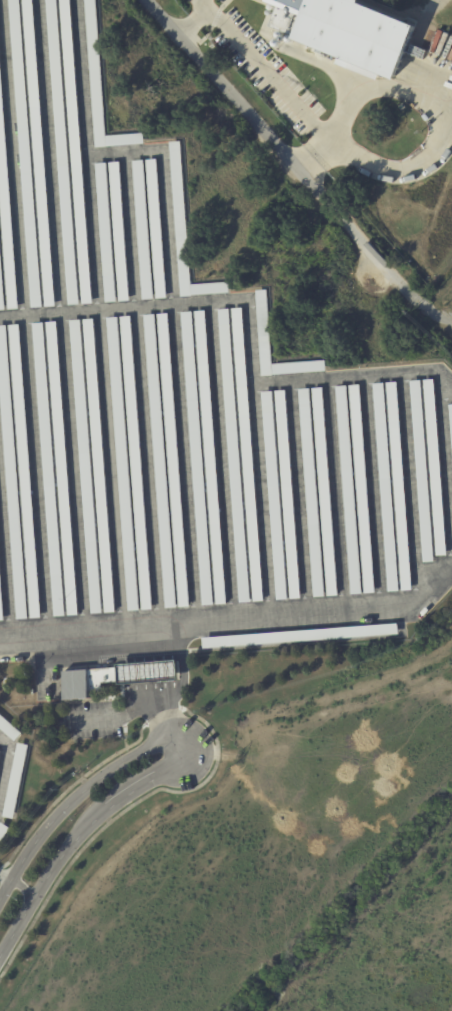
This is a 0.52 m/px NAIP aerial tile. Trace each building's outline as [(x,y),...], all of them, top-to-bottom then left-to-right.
[(31,308),(9,0),(20,0),(42,307),(31,308)] [(44,307),(22,0),(33,0),(55,306),(44,307)] [(68,305),(46,0),(57,0),(79,304),(68,305)] [(82,304),(59,0),(70,0),(92,303),(82,304)] [(96,148),(85,0),(96,0),(106,135),(106,136),(143,133),(144,144),(96,148)] [(259,22),(394,79),(418,18),(372,0),(267,0),(259,22)] [(7,309),(0,213),(0,61),(18,309),(7,309)] [(191,284),(229,282),(229,292),(192,295),(192,296),(181,297),(170,142),(181,141),(191,284)] [(167,298),(157,299),(146,160),(157,159),(167,298)] [(154,299),(143,300),(133,161),(144,160),(154,299)] [(130,301),(119,301),(109,163),(120,162),(130,301)] [(117,301),(106,302),(96,163),(107,163),(117,301)] [(326,371),(262,376),(256,290),(267,290),(272,364),(325,360),(326,371)] [(257,501),(264,602),(254,603),(246,534),(232,309),(243,308),(257,501)] [(243,501),(246,534),(251,603),(240,604),(219,310),(229,309),(243,501)] [(209,501),(196,312),(207,311),(226,605),(216,606),(209,501)] [(195,501),(182,313),(192,312),(214,606),(203,606),(195,501)] [(182,501),(190,608),(180,609),(158,315),(169,314),(182,501)] [(169,501),(177,609),(166,609),(145,316),(155,315),(169,501)] [(145,501),(153,610),(142,611),(133,485),(121,318),(131,317),(145,501)] [(121,501),(107,318),(118,318),(140,611),(129,612),(121,501)] [(107,501),(115,613),(105,614),(89,397),(83,320),(94,320),(107,501)] [(94,501),(102,614),(92,614),(88,564),(70,321),(81,321),(94,501)] [(60,501),(47,323),(57,322),(67,457),(79,616),(68,616),(60,501)] [(57,501),(65,617),(55,617),(33,324),(44,323),(57,501)] [(32,501),(41,618),(31,619),(11,355),(9,326),(19,325),(32,501)] [(8,501),(0,394),(0,327),(6,326),(28,619),(17,620),(8,501)] [(444,501),(447,556),(437,557),(424,381),(435,380),(442,481),(444,501)] [(420,501),(411,382),(422,381),(435,562),(424,563),(420,501)] [(395,501),(387,384),(398,383),(413,591),(402,592),(399,522),(395,501)] [(382,501),(373,385),(384,384),(400,592),(389,593),(382,501)] [(345,501),(342,456),(337,387),(348,386),(363,595),(352,596),(345,501)] [(358,501),(350,386),(361,386),(376,594),(365,595),(358,501)] [(321,501),(313,389),(323,388),(329,463),(339,596),(328,597),(326,564),(321,501)] [(318,501),(326,564),(325,597),(315,598),(299,390),(310,389),(318,501)] [(284,501),(276,392),(286,391),(302,599),(291,600),(284,501)] [(281,501),(288,600),(278,601),(262,393),(273,392),(281,501)] [(198,640),(399,625),(400,635),(199,650),(199,649),(195,649),(195,640),(198,640)] [(62,670),(93,667),(95,699),(64,701),(62,670)] [(14,742),(0,730),(0,716),(21,734),(22,734),(14,742)] [(28,747),(14,820),(3,818),(18,745),(28,747)] [(0,822),(0,841),(8,827),(0,822)]
